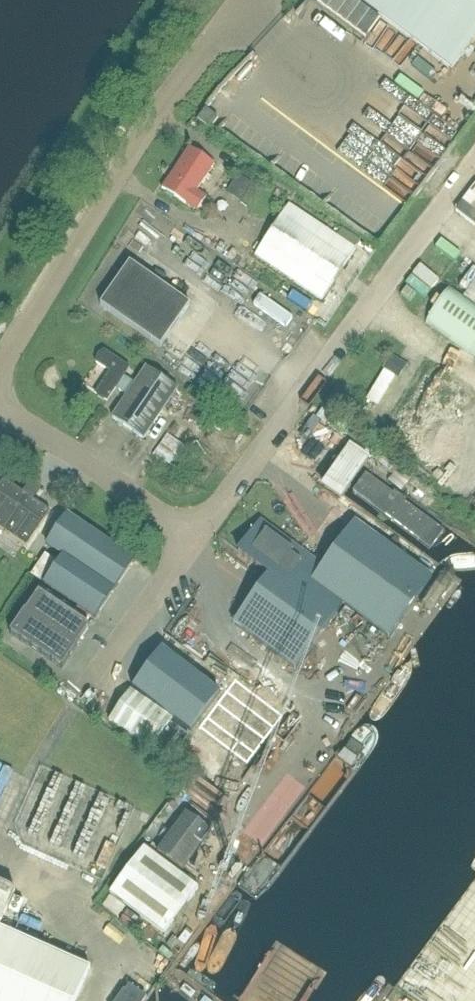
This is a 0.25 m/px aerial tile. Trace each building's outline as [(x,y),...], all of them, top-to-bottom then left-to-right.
[(460,0),(351,0),(452,80),(474,51),(474,12),(460,0)] [(210,130),(218,120),(205,110),(197,121),(210,130)] [(162,190),(183,204),(192,191),(195,194),(196,192),(213,166),(192,152),(184,164),(181,162),(162,190)] [(196,213),(206,199),(196,192),(195,194),(192,191),(183,204),(196,213)] [(355,251),(288,206),(254,257),(321,302),(355,251)] [(125,267),(99,308),(157,348),(184,307),(125,267)] [(450,288),(425,324),(474,359),(474,305),(450,288)] [(258,306),(254,314),(287,331),(291,324),(258,306)] [(142,441),(158,416),(176,389),(146,369),(134,387),(122,379),(128,369),(103,353),(81,386),(106,403),(115,389),(127,397),(111,420),(142,441)] [(357,418),(370,428),(393,398),(381,388),(357,418)] [(421,415),(431,423),(448,403),(438,395),(421,415)] [(461,458),(474,439),(454,426),(441,445),(461,458)] [(185,456),(166,442),(152,461),(171,475),(185,456)] [(439,493),(456,467),(436,454),(418,480),(439,493)] [(23,494),(3,481),(0,486),(0,488),(4,495),(0,500),(0,530),(13,539),(26,548),(50,513),(39,506),(33,501),(36,497),(39,491),(29,484),(25,490),(23,494)] [(94,618),(132,562),(65,517),(47,545),(63,556),(44,585),(94,618)] [(295,671),(342,606),(388,640),(431,581),(353,525),(311,583),(295,572),(306,556),(260,523),(238,554),(268,576),(232,626),(295,671)] [(467,526),(462,533),(474,542),(474,532),(467,526)] [(15,545),(0,533),(0,565),(15,545)] [(45,555),(31,576),(41,583),(55,562),(45,555)] [(89,631),(36,595),(10,635),(63,670),(89,631)] [(160,652),(132,691),(190,734),(219,695),(160,652)] [(193,731),(210,744),(212,740),(227,751),(224,754),(240,767),(276,719),(228,683),(193,731)] [(108,724),(149,753),(155,744),(174,757),(187,738),(169,725),(171,722),(129,694),(108,724)] [(10,793),(0,790),(0,820),(10,793)] [(183,815),(155,853),(181,872),(209,833),(183,815)] [(139,860),(113,894),(160,930),(186,896),(139,860)] [(15,893),(0,886),(0,926),(15,893)] [(90,969),(0,928),(0,1000),(75,1000),(90,969)] [(146,999),(129,987),(125,992),(123,991),(116,1000),(145,1000),(146,999)]
